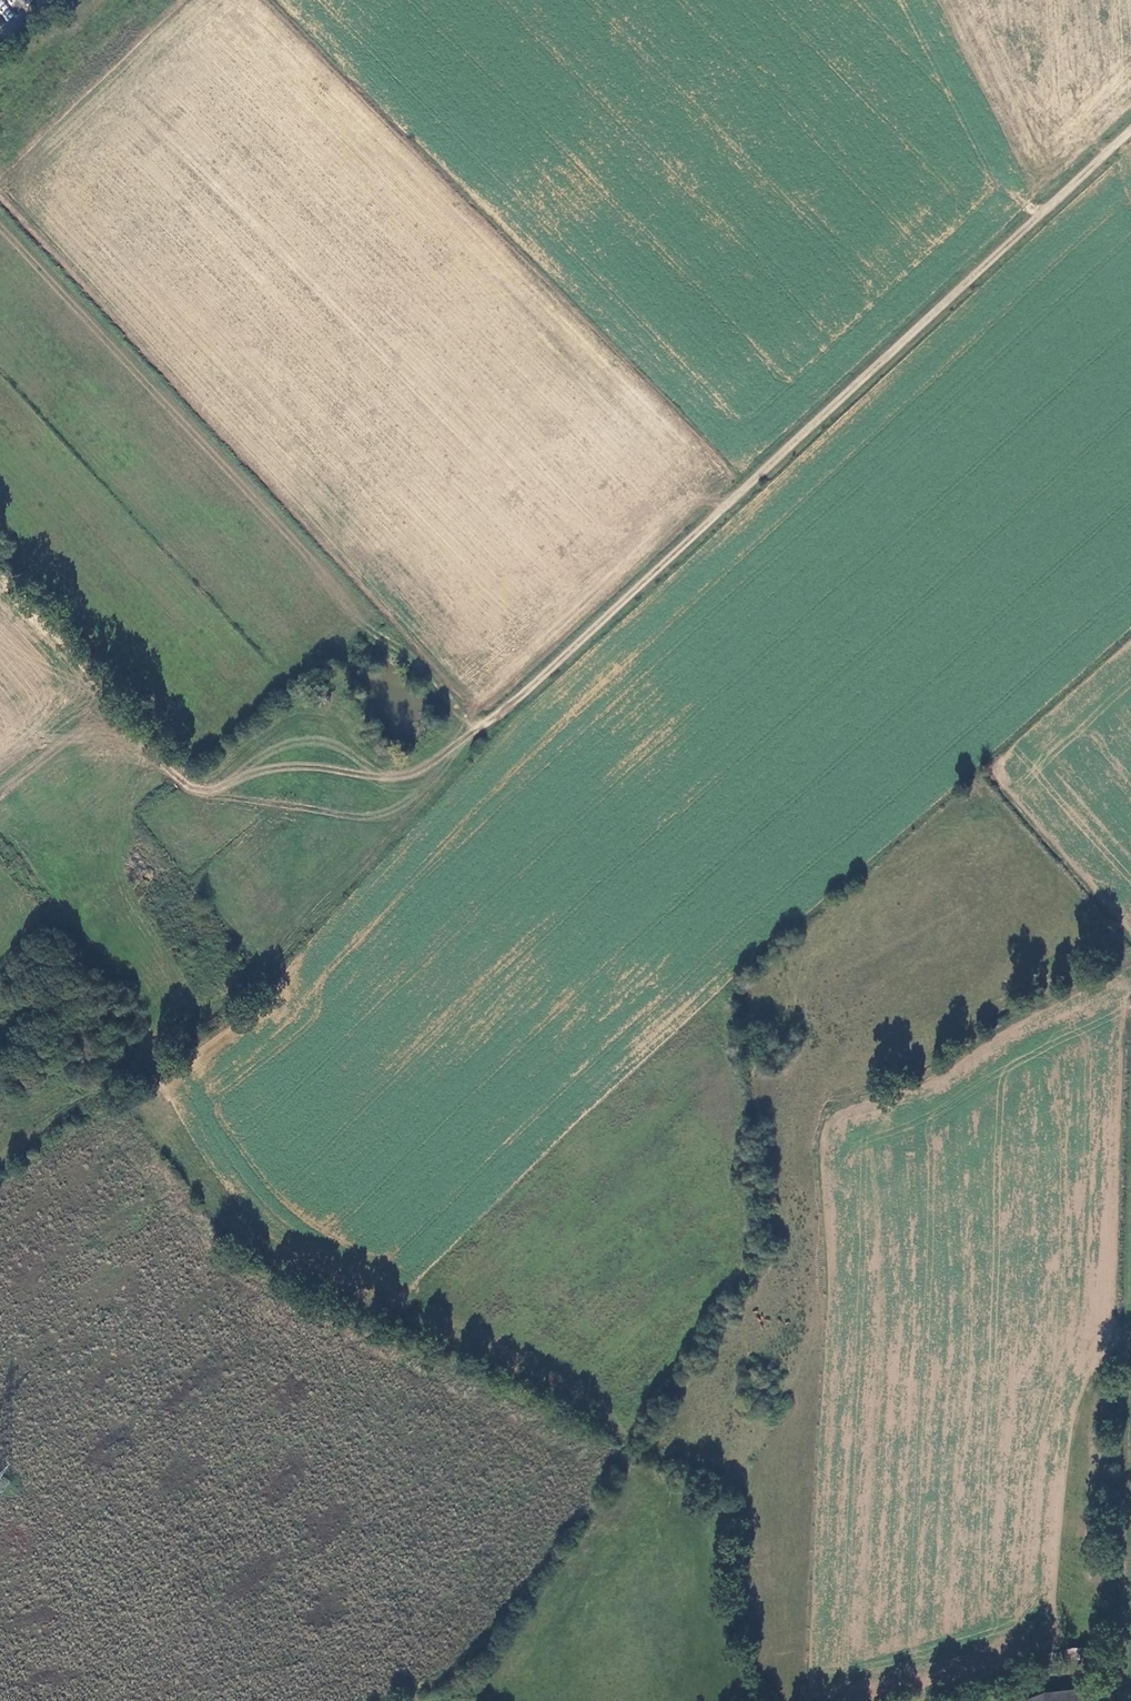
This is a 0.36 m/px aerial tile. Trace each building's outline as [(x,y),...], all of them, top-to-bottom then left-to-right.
[(1085,1690),(1043,1694),(1044,1700),(1086,1700),(1085,1690)]
